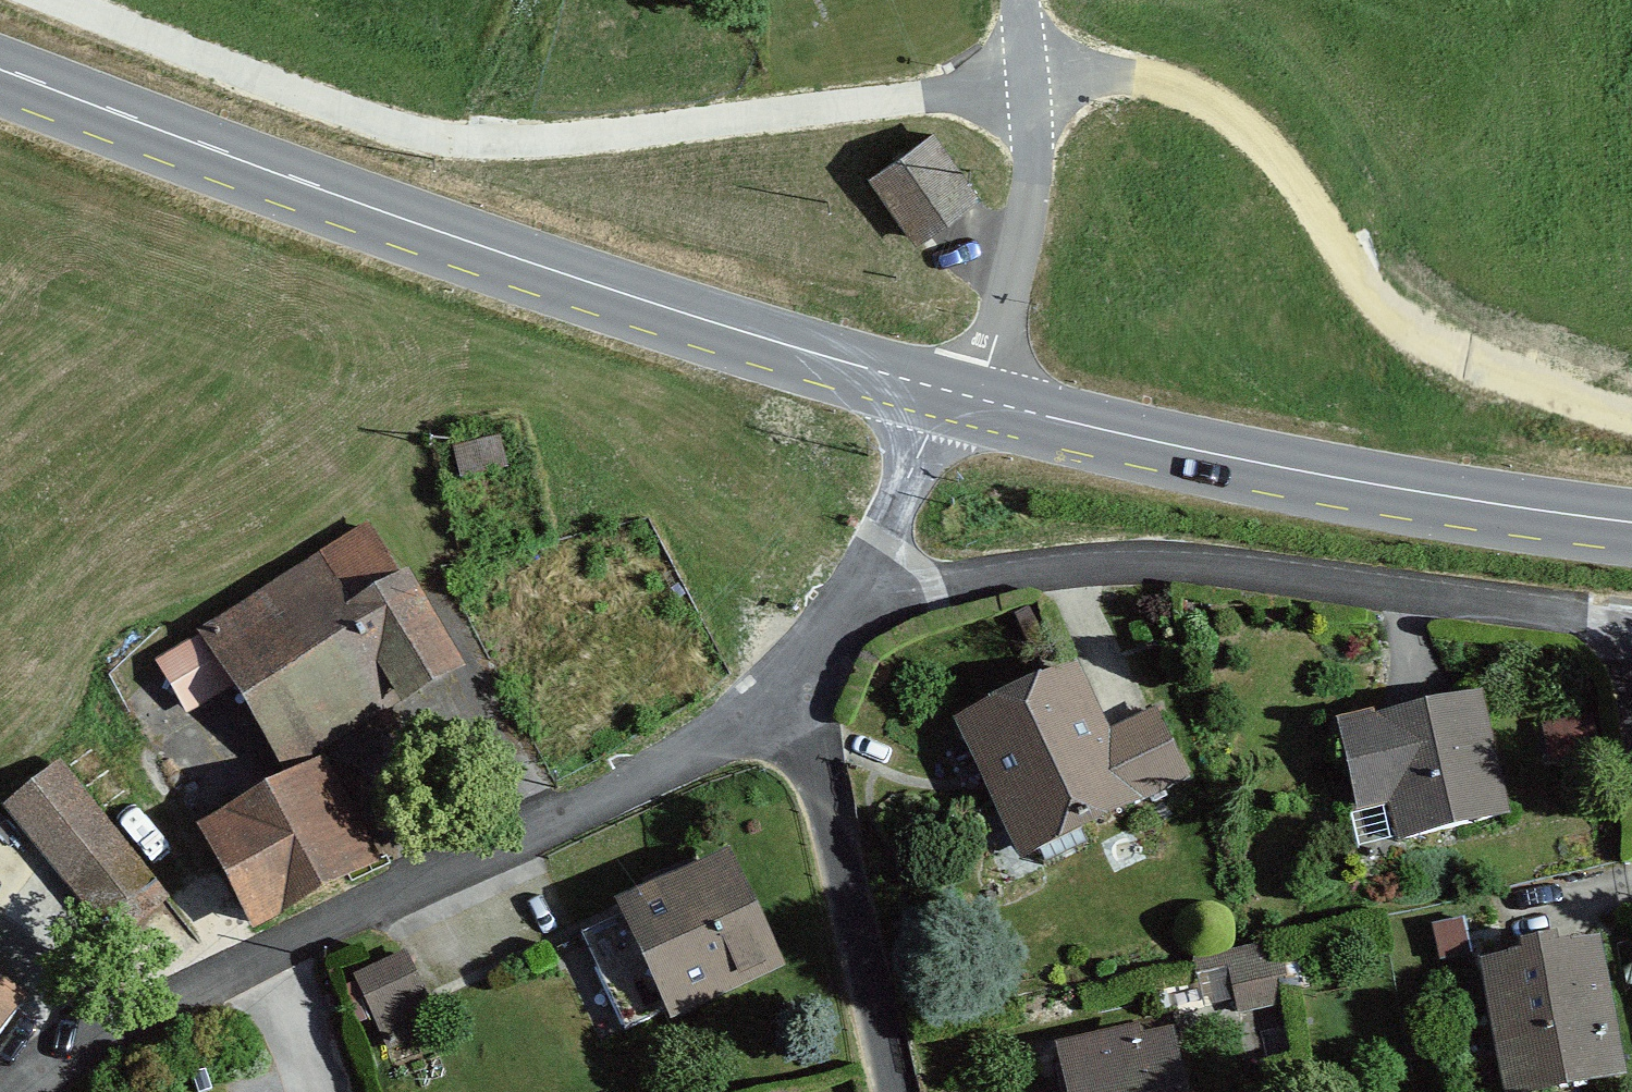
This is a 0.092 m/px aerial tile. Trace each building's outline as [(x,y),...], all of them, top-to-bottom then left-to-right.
[(937,129),(871,171),(915,240),(981,198),(937,129)] [(401,575),(370,524),(195,626),(200,634),(155,660),(187,713),(233,686),(284,772),(466,666),(409,570),(401,575)] [(1078,660),(1017,689),(1044,744),(1085,829),(1193,778),(1158,704),(1110,727),(1078,660)] [(1017,689),(952,720),(1019,861),(1085,829),(1044,744),(1017,689)] [(1482,693),(1337,726),(1357,812),(1388,805),(1396,841),(1510,816),(1482,693)] [(1549,761),(1601,750),(1593,714),(1541,725),(1549,761)] [(324,758),(195,827),(250,931),(380,862),(324,758)] [(171,903),(65,776),(12,821),(117,947),(171,903)] [(752,977),(697,877),(574,944),(630,1045),(752,977)] [(1479,961),(1504,1091),(1547,1091),(1627,1077),(1600,938),(1479,961)] [(417,1003),(429,998),(405,950),(352,975),(388,1050),(429,1029),(417,1003)] [(0,995),(0,1052),(27,1013),(0,995)] [(1053,1043),(1064,1091),(1187,1091),(1172,1027),(1140,1034),(1138,1024),(1053,1043)]
